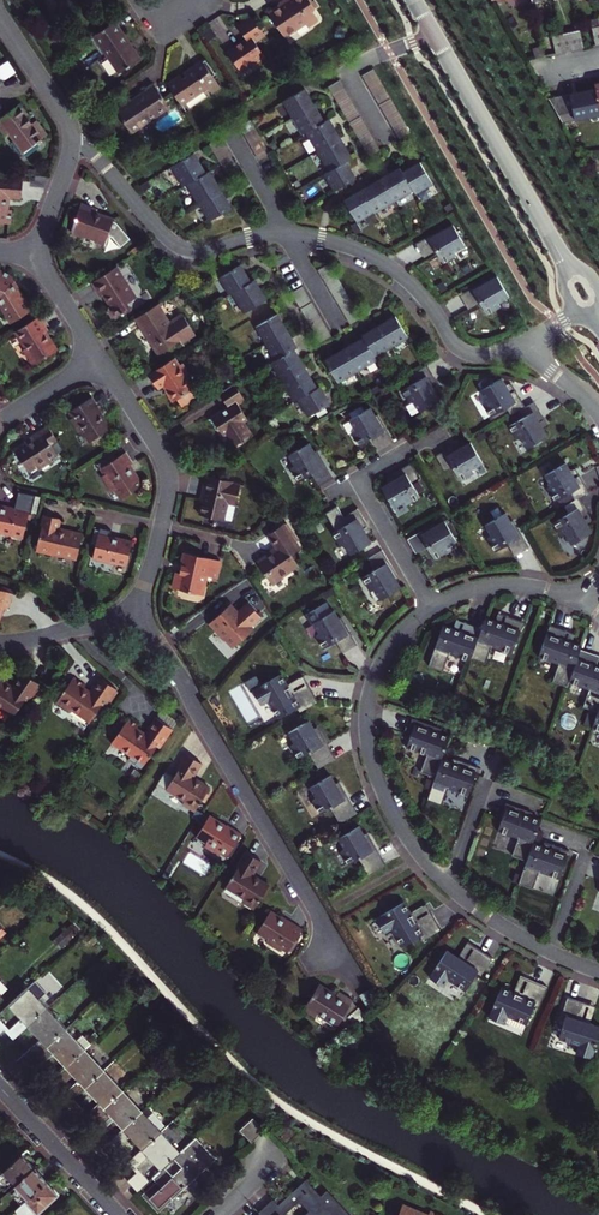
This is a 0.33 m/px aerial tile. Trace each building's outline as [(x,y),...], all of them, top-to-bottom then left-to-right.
[(287,1),(280,6),(278,4),(267,12),(282,34),(292,27),(294,29),(305,22),(307,26),(316,20),(310,11),(314,9),(308,0),(286,0),(287,1)] [(255,61),(256,63),(265,57),(255,42),(259,39),(244,17),(242,16),(241,23),(238,25),(246,38),(227,51),(241,71),(255,61)] [(259,39),(265,35),(260,28),(254,18),(244,17),(259,39)] [(120,76),(141,62),(131,46),(132,46),(118,23),(107,30),(95,38),(120,76)] [(566,54),(586,49),(582,32),(562,37),(566,54)] [(554,38),(557,55),(566,54),(562,37),(554,38)] [(131,46),(141,62),(143,61),(132,46),(131,46)] [(9,71),(0,58),(0,59),(0,77),(9,71)] [(173,79),(186,99),(201,89),(202,92),(208,88),(216,82),(211,74),(214,72),(204,58),(201,60),(183,72),(186,76),(182,78),(180,74),(173,79)] [(183,72),(201,60),(200,58),(182,70),(183,72)] [(396,138),(407,132),(374,69),(364,74),(396,138)] [(167,83),(180,103),(185,100),(186,99),(173,79),(167,83)] [(327,87),(347,118),(358,111),(338,81),(327,87)] [(220,87),(216,82),(208,88),(211,93),(220,87)] [(132,133),(169,107),(154,85),(146,90),(147,92),(117,112),(132,133)] [(282,102),(292,118),(313,106),(304,89),(282,102)] [(551,100),(564,123),(577,120),(576,116),(591,113),(592,117),(598,115),(598,92),(598,90),(551,100)] [(189,107),(185,100),(180,103),(185,110),(189,107)] [(7,130),(22,149),(45,131),(33,117),(29,120),(24,113),(25,112),(16,101),(0,114),(0,127),(4,133),(7,130)] [(323,122),(313,106),(292,118),(301,135),(305,133),(323,122)] [(360,116),(349,122),(368,156),(379,149),(360,116)] [(305,133),(316,152),(339,139),(328,119),(323,122),(305,133)] [(316,152),(328,172),(344,162),(350,158),(339,139),(316,152)] [(173,166),(185,186),(189,184),(207,173),(196,153),(173,166)] [(328,172),(323,175),(333,192),(354,179),(344,162),(328,172)] [(411,192),(413,196),(430,186),(417,163),(400,173),(411,192)] [(379,180),(392,203),(411,192),(400,173),(398,168),(379,180)] [(207,173),(189,184),(201,204),(202,203),(223,191),(211,171),(207,173)] [(10,208),(5,207),(5,203),(7,203),(7,193),(21,194),(22,177),(10,176),(0,176),(0,221),(11,221),(12,208),(10,208)] [(379,180),(360,191),(372,213),(373,214),(392,203),(379,180)] [(223,191),(202,203),(211,220),(233,207),(223,191)] [(343,201),(356,223),(372,213),(360,191),(343,201)] [(5,207),(10,208),(10,196),(21,196),(21,194),(7,193),(7,203),(5,203),(5,207)] [(81,201),(69,230),(83,235),(84,232),(95,236),(94,239),(103,243),(106,234),(110,235),(118,246),(129,237),(115,220),(112,219),(113,217),(95,210),(96,207),(81,201)] [(429,237),(436,249),(433,250),(434,252),(441,263),(454,256),(452,252),(463,246),(451,225),(442,230),(429,237)] [(433,250),(436,249),(429,237),(442,230),(441,228),(414,244),(422,258),(434,252),(433,250)] [(220,277),(231,294),(234,292),(252,281),(242,264),(220,277)] [(329,265),(318,271),(350,325),(362,318),(329,265)] [(113,267),(90,281),(99,294),(101,293),(108,305),(107,306),(106,310),(110,316),(115,317),(130,308),(121,294),(130,288),(120,273),(118,275),(113,267)] [(0,269),(0,305),(2,308),(0,310),(0,313),(2,317),(4,315),(9,323),(32,309),(24,296),(22,297),(11,280),(12,279),(13,278),(14,276),(0,269)] [(494,304),(505,298),(493,277),(485,282),(472,290),(478,301),(475,303),(476,304),(483,316),(497,308),(494,304)] [(11,280),(22,297),(24,296),(13,278),(12,279),(11,280)] [(234,292),(246,312),(267,299),(255,279),(252,281),(234,292)] [(478,301),(472,290),(485,282),(483,281),(456,296),(464,311),(465,311),(469,308),(473,306),(476,304),(475,303),(478,301)] [(177,340),(179,342),(192,334),(179,314),(167,322),(157,306),(156,303),(133,318),(156,353),(177,340)] [(288,330),(278,314),(276,315),(256,327),(266,343),(288,330)] [(32,366),(56,351),(44,332),(46,331),(48,330),(39,316),(14,332),(24,349),(22,350),(32,366)] [(390,348),(406,338),(394,316),(377,326),(390,348)] [(374,357),(390,348),(377,326),(361,336),(362,338),(374,357)] [(297,347),(288,330),(266,343),(276,360),(294,349),(297,347)] [(44,332),(56,351),(58,350),(46,331),(44,332)] [(343,349),(356,372),(376,361),(374,357),(362,338),(343,349)] [(276,360),(272,362),(283,381),(305,368),(294,349),(276,360)] [(324,360),(337,383),(356,372),(343,349),(324,360)] [(193,397),(188,390),(192,388),(184,375),(186,373),(180,363),(177,365),(172,357),(161,363),(146,373),(155,387),(161,383),(165,389),(164,390),(171,401),(174,399),(179,406),(193,397)] [(429,373),(425,366),(423,367),(411,374),(415,382),(429,373)] [(305,368),(283,381),(294,401),(298,398),(317,388),(305,368)] [(415,382),(400,391),(408,404),(411,402),(418,412),(438,400),(433,392),(429,385),(435,382),(429,373),(415,382)] [(486,417),(502,408),(516,400),(511,391),(505,394),(502,387),(497,379),(476,391),(482,402),(478,404),(486,417)] [(435,382),(429,385),(433,392),(439,389),(435,382)] [(225,439),(230,446),(236,442),(237,444),(247,438),(237,424),(241,421),(232,407),(239,402),(229,385),(213,395),(222,409),(203,421),(209,430),(212,428),(217,437),(225,439)] [(507,385),(502,387),(505,394),(511,391),(507,385)] [(298,398),(309,416),(330,403),(319,386),(317,388),(298,398)] [(516,400),(502,408),(506,416),(515,411),(520,408),(516,400)] [(71,438),(74,436),(80,445),(84,442),(88,449),(101,441),(97,434),(100,432),(90,415),(92,414),(84,401),(61,415),(64,421),(62,423),(71,438)] [(515,411),(520,419),(534,410),(530,402),(520,408),(515,411)] [(371,435),(382,429),(375,416),(370,407),(349,419),(355,430),(352,432),(359,446),(371,439),(373,438),(371,435)] [(520,419),(505,428),(513,441),(516,439),(522,449),(543,437),(538,429),(534,422),(539,419),(534,410),(520,419)] [(376,415),(375,416),(382,429),(371,435),(373,438),(371,439),(378,450),(392,442),(376,415)] [(543,426),(539,419),(534,422),(538,429),(543,426)] [(26,443),(14,451),(27,472),(35,467),(37,471),(50,463),(47,459),(56,454),(41,429),(32,435),(34,439),(26,443)] [(34,439),(32,435),(24,440),(26,443),(34,439)] [(449,465),(458,481),(471,473),(469,469),(479,463),(467,442),(459,447),(452,451),(449,446),(440,451),(449,465)] [(452,451),(459,447),(456,442),(449,446),(452,451)] [(311,471),(323,464),(315,451),(310,443),(289,455),(295,466),(292,468),(300,481),(312,474),(313,473),(311,471)] [(119,496),(140,483),(128,463),(129,462),(131,461),(124,450),(100,465),(105,472),(103,473),(101,474),(110,489),(112,487),(114,486),(119,496)] [(317,450),(315,451),(323,464),(311,471),(313,473),(312,474),(318,486),(319,485),(333,477),(317,450)] [(449,465),(440,451),(433,456),(441,470),(449,465)] [(128,463),(140,483),(142,482),(129,462),(128,463)] [(417,478),(408,464),(401,468),(409,482),(417,478)] [(565,473),(560,464),(539,476),(545,487),(542,489),(550,502),(565,493),(579,485),(574,476),(569,479),(565,473)] [(409,482),(401,468),(392,474),(395,479),(388,483),(380,488),(392,508),(403,502),(405,506),(418,498),(409,482)] [(570,469),(565,473),(569,479),(574,476),(570,469)] [(227,521),(235,486),(236,484),(229,482),(229,481),(203,474),(199,491),(203,492),(201,500),(199,499),(195,514),(220,520),(220,519),(227,521)] [(385,478),(388,483),(395,479),(392,474),(385,478)] [(573,499),(584,493),(579,485),(565,493),(570,501),(573,499)] [(11,508),(0,505),(0,531),(20,536),(26,512),(28,513),(33,495),(15,491),(12,506),(11,508)] [(563,515),(578,507),(573,499),(570,501),(559,507),(563,515)] [(362,516),(357,508),(343,517),(337,506),(325,513),(335,531),(362,516)] [(563,515),(548,524),(556,538),(560,535),(566,546),(587,534),(582,525),(578,518),(583,515),(578,507),(563,515)] [(504,512),(483,525),(489,535),(485,537),(493,551),(505,544),(507,543),(505,541),(516,534),(509,521),(504,512)] [(57,516),(41,513),(32,549),(49,553),(49,551),(74,557),(80,531),(66,528),(65,530),(54,527),(55,525),(57,516)] [(583,515),(578,518),(582,525),(587,522),(583,515)] [(344,544),(350,555),(371,543),(366,534),(362,528),(367,525),(362,516),(335,531),(332,533),(340,547),(344,544)] [(425,546),(432,558),(445,550),(444,548),(455,541),(442,520),(434,525),(421,532),(428,542),(424,545),(425,546)] [(510,520),(509,521),(516,534),(505,541),(507,543),(505,544),(512,556),(526,548),(510,520)] [(406,539),(413,552),(425,546),(424,545),(428,542),(421,532),(434,525),(433,523),(406,539)] [(262,554),(252,561),(266,584),(277,578),(276,575),(292,565),(286,555),(283,550),(291,545),(278,524),(262,535),(270,546),(271,548),(262,554)] [(362,528),(366,534),(371,531),(367,525),(362,528)] [(98,558),(98,560),(114,564),(114,562),(123,564),(129,541),(107,536),(108,529),(96,527),(89,556),(98,558)] [(283,550),(286,555),(294,549),(291,545),(283,550)] [(262,554),(271,548),(270,546),(260,552),(262,554)] [(397,577),(381,550),(367,558),(374,569),(376,569),(377,571),(388,565),(396,578),(397,577)] [(196,594),(200,575),(210,578),(214,561),(178,552),(173,571),(171,571),(167,586),(196,594)] [(374,588),(380,598),(401,586),(396,578),(388,565),(377,571),(376,569),(374,569),(362,576),(370,590),(374,588)] [(12,593),(10,592),(0,589),(0,614),(2,607),(5,608),(7,608),(12,593)] [(244,601),(233,611),(226,603),(204,621),(219,639),(221,637),(228,646),(248,629),(244,625),(256,615),(244,601)] [(316,634),(323,647),(335,641),(336,639),(335,637),(346,630),(338,617),(333,608),(313,621),(319,632),(316,634)] [(521,622),(496,613),(493,622),(501,625),(499,630),(516,636),(521,622)] [(340,616),(338,617),(346,630),(335,637),(336,639),(335,641),(341,652),(355,644),(340,616)] [(493,622),(483,618),(479,629),(468,659),(483,664),(489,647),(509,654),(516,636),(499,630),(501,625),(493,622)] [(458,632),(462,623),(453,620),(450,629),(458,632)] [(468,659),(479,629),(462,623),(458,632),(450,629),(440,626),(426,666),(441,672),(447,654),(467,662),(468,659)] [(549,624),(544,639),(561,644),(562,639),(571,642),(574,633),(549,624)] [(580,650),(581,646),(571,642),(562,639),(561,644),(544,639),(538,657),(558,664),(552,681),(567,686),(568,682),(575,664),(580,650)] [(580,650),(575,664),(591,670),(593,664),(598,667),(598,656),(580,650)] [(593,664),(591,670),(575,664),(568,682),(589,689),(582,706),(597,711),(598,709),(598,705),(598,667),(593,664)] [(72,705),(90,717),(101,701),(104,702),(108,696),(115,686),(116,685),(100,673),(89,689),(83,685),(85,682),(73,673),(56,698),(70,708),(72,705)] [(8,717),(21,701),(22,702),(27,696),(34,686),(35,684),(21,675),(13,687),(0,678),(0,711),(8,717)] [(314,703),(304,686),(288,695),(284,688),(277,676),(249,693),(258,707),(265,703),(275,721),(293,710),(296,714),(314,703)] [(288,695),(304,686),(299,678),(284,688),(288,695)] [(36,687),(34,686),(27,696),(29,697),(36,687)] [(115,686),(108,696),(111,698),(118,688),(115,686)] [(157,713),(172,723),(177,716),(162,705),(157,713)] [(598,709),(597,711),(591,727),(598,730),(598,710),(598,709)] [(137,723),(138,720),(128,713),(112,737),(132,751),(129,754),(143,763),(157,741),(160,737),(162,738),(172,723),(157,713),(156,712),(145,728),(137,723)] [(408,736),(409,736),(419,739),(423,728),(441,734),(443,729),(413,719),(408,736)] [(287,747),(295,761),(305,754),(310,763),(327,753),(317,736),(314,737),(305,722),(284,734),(290,745),(287,747)] [(440,759),(448,737),(441,734),(423,728),(419,739),(409,736),(405,748),(425,755),(419,772),(434,777),(440,759)] [(183,802),(194,810),(210,785),(193,775),(202,761),(184,750),(179,757),(180,758),(182,759),(178,766),(179,767),(174,775),(167,787),(185,799),(183,802)] [(310,763),(315,770),(331,760),(327,753),(310,763)] [(434,777),(426,799),(441,804),(447,787),(467,794),(477,766),(460,760),(458,765),(450,762),(440,759),(434,777)] [(167,787),(174,775),(166,770),(158,782),(167,787)] [(314,798),(322,812),(332,806),(337,814),(354,804),(344,787),(341,788),(332,773),(311,786),(318,796),(314,798)] [(337,814),(342,821),(358,812),(354,804),(337,814)] [(528,817),(520,814),(521,810),(504,804),(494,831),(515,839),(509,856),(524,861),(530,841),(538,820),(528,817)] [(210,814),(197,836),(206,842),(203,846),(218,856),(221,851),(227,855),(230,850),(234,843),(242,831),(228,822),(227,824),(210,814)] [(339,851),(347,865),(357,858),(362,867),(379,857),(369,840),(366,841),(357,826),(336,838),(342,849),(339,851)] [(550,844),(549,848),(541,845),(530,841),(524,861),(516,884),(530,889),(536,872),(557,879),(567,851),(550,844)] [(226,885),(245,896),(242,900),(254,907),(269,883),(252,872),(261,858),(246,849),(237,864),(238,865),(226,885)] [(362,867),(367,874),(383,864),(379,857),(362,867)] [(404,902),(376,918),(384,933),(391,929),(401,947),(420,936),(422,940),(441,929),(430,912),(415,921),(410,913),(404,902)] [(430,912),(426,904),(410,913),(415,921),(430,912)] [(290,916),(287,920),(280,916),(271,910),(258,930),(271,937),(268,941),(283,950),(285,946),(290,948),(304,924),(290,916)] [(283,911),(280,916),(287,920),(290,916),(283,911)] [(470,948),(459,962),(465,968),(477,954),(470,948)] [(448,954),(428,979),(441,990),(446,984),(462,997),(476,980),(479,983),(493,967),(477,954),(465,968),(459,962),(448,954)] [(520,995),(527,978),(519,975),(512,992),(520,995)] [(500,987),(487,1016),(503,1023),(506,1016),(525,1024),(533,1004),(538,1006),(546,986),(527,978),(520,995),(512,992),(500,987)] [(2,994),(9,988),(0,979),(0,993),(2,994)] [(317,985),(302,1011),(315,1018),(317,1014),(338,1025),(346,1011),(352,999),(336,991),(334,995),(317,985)] [(47,1008),(28,987),(9,1005),(21,1018),(7,1031),(14,1038),(28,1026),(42,1013),(47,1008)] [(582,1003),(563,996),(556,1016),(561,1018),(554,1038),(574,1045),(571,1053),(587,1058),(597,1027),(585,1023),(576,1020),(582,1003)] [(349,1015),(358,1007),(352,999),(346,1011),(349,1015)] [(590,1005),(582,1003),(576,1020),(585,1023),(590,1005)] [(349,1015),(356,1024),(367,1015),(361,1005),(358,1007),(349,1015)] [(17,1060),(23,1067),(66,1028),(47,1008),(42,1013),(28,1026),(40,1039),(17,1060)] [(66,1067),(82,1052),(86,1049),(66,1028),(23,1067),(29,1074),(53,1053),(66,1067)] [(66,1067),(78,1080),(55,1101),(61,1109),(74,1098),(85,1087),(105,1069),(86,1049),(82,1052),(66,1067)] [(91,1121),(120,1094),(124,1090),(105,1069),(85,1087),(98,1102),(85,1114),(91,1121)] [(91,1139),(100,1150),(143,1110),(124,1090),(120,1094),(91,1121),(100,1131),(91,1139)] [(83,1108),(74,1098),(61,1109),(71,1119),(83,1108)] [(162,1130),(143,1110),(100,1150),(106,1157),(130,1135),(142,1149),(162,1130)] [(241,1130),(252,1142),(265,1130),(255,1118),(241,1130)] [(149,1156),(162,1170),(182,1151),(162,1130),(142,1149),(128,1162),(135,1170),(149,1156)] [(182,1151),(162,1170),(154,1177),(157,1180),(143,1193),(159,1211),(217,1158),(197,1137),(192,1141),(182,1151)] [(4,1170),(16,1185),(34,1168),(21,1154),(4,1170)] [(34,1168),(16,1185),(28,1198),(46,1181),(34,1168)] [(128,1181),(138,1192),(151,1180),(141,1169),(128,1181)] [(58,1194),(46,1181),(28,1198),(26,1200),(38,1213),(58,1194)] [(311,1202),(319,1196),(306,1181),(298,1188),(311,1202)] [(263,1214),(347,1214),(325,1191),(319,1196),(311,1202),(298,1188),(280,1205),(275,1199),(260,1213),(263,1214)]
